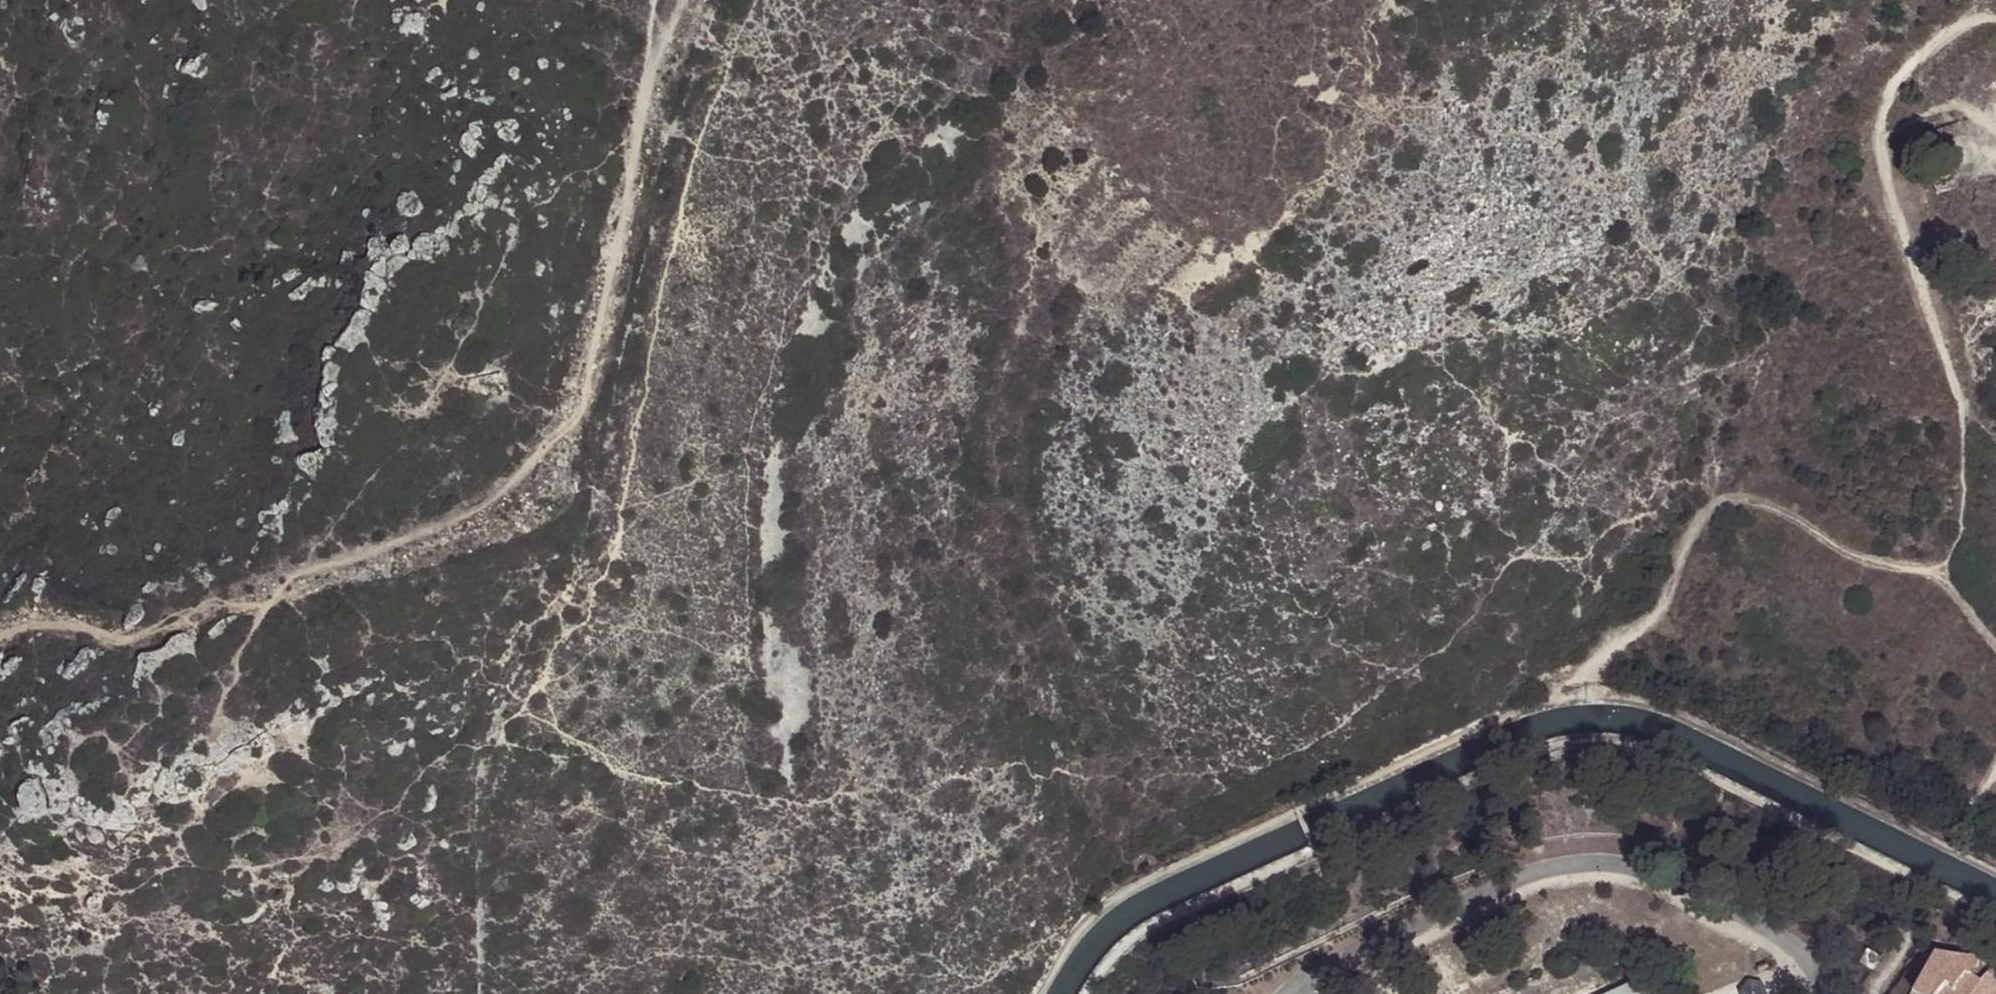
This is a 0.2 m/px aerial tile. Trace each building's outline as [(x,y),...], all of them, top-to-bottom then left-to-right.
[(1857,961),(1872,970),(1883,951),(1868,942),(1857,961)] [(1982,967),(1973,966),(1927,965),(1912,991),(1916,993),(1995,993),(1995,979),(1993,974),(1982,967)] [(1749,979),(1739,990),(1740,993),(1768,993),(1762,981),(1749,979)] [(1624,982),(1598,993),(1629,993),(1624,982)]
